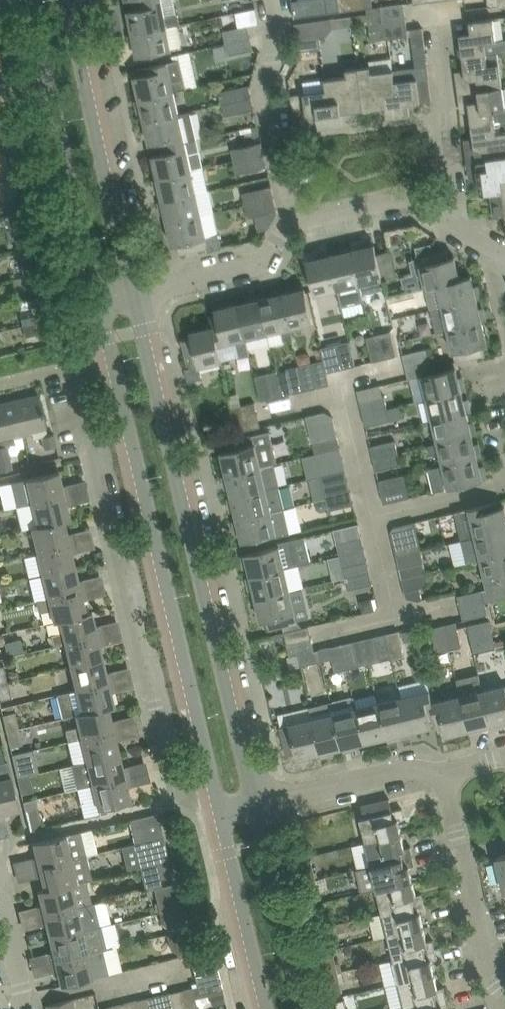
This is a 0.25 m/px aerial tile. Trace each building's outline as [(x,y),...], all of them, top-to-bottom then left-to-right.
[(129,11),(133,34),(177,25),(180,24),(178,14),(166,17),(163,0),(153,0),(133,4),(134,9),(129,11)] [(292,1),(295,17),(317,14),(328,13),(327,0),(298,0),(292,1)] [(328,13),(351,10),(350,0),(327,0),(328,13)] [(351,10),(363,8),(362,0),(350,0),(351,10)] [(382,6),(368,8),(370,24),(384,22),(385,22),(407,19),(405,4),(405,3),(382,6)] [(318,20),(295,23),(298,40),(320,37),(327,36),(334,28),(333,18),(318,20)] [(463,56),(498,52),(504,51),(504,40),(497,41),(494,18),(471,21),(472,32),(460,34),(463,56)] [(384,22),(370,24),(372,40),(386,38),(409,36),(408,29),(407,19),(385,22),(384,22)] [(177,25),(133,34),(138,57),(181,48),(177,25)] [(224,31),(227,43),(251,37),(248,25),(224,31)] [(426,46),(424,27),(412,29),(414,47),(426,46)] [(251,37),(227,43),(229,55),(254,50),(251,37)] [(320,37),(298,40),(299,51),(322,48),(320,37)] [(478,78),(479,89),(503,86),(498,52),(463,56),(466,80),(478,78)] [(141,75),(135,76),(140,99),(174,91),(187,89),(181,59),(139,69),(141,75)] [(428,65),(394,70),(397,92),(385,94),(388,117),(411,114),(409,103),(432,100),(428,65)] [(370,66),(359,68),(364,109),(386,106),(388,117),(385,94),(397,92),(394,70),(371,73),(370,66)] [(349,75),(326,78),(329,101),(340,100),(343,123),(342,112),(364,109),(359,68),(348,69),(349,75)] [(329,101),(326,78),(325,79),(327,90),(291,95),(294,118),(319,115),(320,126),(343,123),(340,100),(329,101)] [(220,91),(223,104),(252,98),(249,85),(220,91)] [(472,124),(504,120),(504,101),(503,86),(479,89),(481,100),(469,102),(472,124)] [(140,99),(145,122),(179,114),(174,91),(140,99)] [(252,98),(223,104),(225,116),(255,109),(252,98)] [(156,143),(157,149),(186,142),(198,139),(192,111),(179,114),(145,122),(150,144),(156,143)] [(472,124),(475,147),(476,147),(477,154),(488,152),(488,157),(504,154),(504,120),(472,124)] [(233,148),(235,160),(265,154),(262,141),(233,148)] [(153,155),(158,178),(192,170),(186,142),(157,149),(158,154),(153,155)] [(265,154),(235,160),(238,173),(268,166),(265,154)] [(478,163),(481,192),(492,191),(504,189),(503,178),(504,177),(504,154),(488,157),(489,162),(478,163)] [(158,178),(163,200),(197,192),(192,170),(158,178)] [(495,213),(504,212),(504,177),(503,178),(504,189),(492,191),(495,213)] [(14,178),(2,182),(6,198),(18,195),(14,178)] [(243,193),(245,205),(275,198),(272,186),(243,193)] [(197,192),(163,200),(168,222),(202,215),(197,192)] [(275,198),(245,205),(248,217),(256,216),(259,231),(269,229),(278,214),(278,211),(275,198)] [(9,213),(13,229),(26,226),(22,210),(9,213)] [(202,215),(168,222),(173,245),(178,244),(180,253),(208,247),(209,252),(223,248),(219,234),(207,237),(202,215)] [(13,229),(7,231),(9,241),(16,239),(17,245),(30,242),(26,226),(13,229)] [(431,243),(416,247),(418,257),(419,256),(426,287),(460,279),(455,257),(449,258),(447,249),(433,252),(431,243)] [(352,250),(360,284),(363,294),(386,289),(383,277),(377,253),(375,244),(352,250)] [(352,250),(330,255),(338,289),(342,306),(364,301),(363,294),(360,284),(352,250)] [(394,270),(389,250),(377,253),(383,277),(395,274),(394,270)] [(338,289),(330,255),(307,260),(315,294),(338,289)] [(20,260),(24,276),(37,273),(33,257),(20,260)] [(37,273),(24,276),(28,292),(41,289),(37,273)] [(426,287),(431,310),(477,299),(472,276),(460,279),(426,287)] [(305,288),(283,294),(291,328),(314,322),(305,288)] [(283,294),(260,299),(268,333),(272,346),(285,343),(285,340),(293,338),(291,328),(283,294)] [(260,299),(238,304),(246,338),(268,333),(260,299)] [(436,332),(449,329),(483,321),(477,299),(431,310),(436,332)] [(31,307),(35,323),(48,320),(44,304),(31,307)] [(210,317),(212,327),(213,327),(218,345),(219,345),(236,340),(240,357),(250,355),(246,338),(238,304),(215,309),(217,315),(210,317)] [(48,320),(35,323),(39,339),(52,336),(48,320)] [(483,321),(449,329),(456,361),(485,354),(482,345),(488,344),(483,321)] [(212,327),(191,332),(192,338),(183,340),(189,367),(185,368),(189,381),(203,378),(200,366),(223,361),(219,345),(218,345),(213,327),(212,327)] [(391,331),(379,334),(385,358),(397,355),(391,331)] [(385,358),(379,334),(367,337),(373,361),(385,358)] [(350,340),(338,343),(344,368),(356,365),(350,340)] [(321,347),(324,360),(327,372),(344,368),(338,343),(321,347)] [(428,348),(403,354),(406,366),(431,360),(428,348)] [(306,352),(297,354),(300,365),(312,362),(310,355),(306,352)] [(324,360),(312,363),(318,387),(330,384),(327,372),(324,360)] [(431,360),(406,366),(409,379),(423,375),(428,398),(462,390),(456,367),(434,373),(431,360)] [(312,363),(300,366),(305,390),(318,387),(312,363)] [(288,371),(278,373),(284,395),(293,393),(294,393),(305,390),(300,366),(287,368),(288,371)] [(255,376),(261,401),(274,398),(268,373),(255,376)] [(428,398),(433,420),(467,412),(462,390),(428,398)] [(39,394),(15,400),(23,435),(32,433),(33,439),(42,436),(45,448),(57,445),(54,433),(48,434),(39,394)] [(360,401),(363,414),(388,408),(385,395),(360,401)] [(0,403),(0,442),(7,470),(13,468),(7,444),(16,442),(14,437),(23,435),(15,400),(0,403)] [(231,410),(233,420),(258,414),(255,402),(230,408),(231,410)] [(388,408),(363,414),(366,426),(391,420),(388,408)] [(231,410),(221,412),(224,426),(234,424),(233,420),(231,410)] [(433,420),(439,443),(472,435),(467,412),(433,420)] [(258,414),(233,420),(234,424),(236,432),(261,427),(258,414)] [(222,452),(227,475),(274,463),(277,463),(270,431),(225,441),(227,451),(222,452)] [(313,441),(316,454),(341,448),(338,435),(313,441)] [(441,452),(444,465),(478,457),(472,435),(439,443),(428,445),(430,454),(441,452)] [(371,446),(374,458),(399,452),(396,440),(371,446)] [(341,448),(316,454),(319,466),(344,460),(341,448)] [(399,452),(374,458),(377,470),(401,464),(399,452)] [(444,465),(429,468),(434,491),(483,479),(478,457),(444,465)] [(227,475),(232,497),(279,486),(274,463),(227,475)] [(346,470),(321,476),(323,486),(326,498),(351,492),(348,480),(346,470)] [(26,479),(12,482),(18,506),(32,503),(64,495),(70,494),(67,484),(62,485),(59,471),(39,476),(26,479)] [(409,496),(404,474),(379,480),(384,502),(409,496)] [(232,497),(237,519),(285,508),(279,486),(232,497)] [(351,492),(326,498),(329,510),(354,504),(351,492)] [(64,495),(32,503),(37,523),(37,525),(38,526),(70,518),(67,505),(72,504),(70,494),(64,495)] [(455,511),(462,540),(504,530),(504,506),(500,507),(498,501),(469,508),(455,511)] [(285,508),(237,519),(243,542),(276,534),(276,536),(291,533),(285,508)] [(31,527),(37,551),(70,543),(65,520),(70,519),(70,518),(38,526),(31,527)] [(391,531),(397,556),(422,550),(415,521),(394,526),(391,531)] [(334,529),(340,555),(365,549),(359,523),(334,529)] [(450,543),(455,565),(482,559),(504,553),(504,530),(462,540),(450,543)] [(265,549),(246,553),(251,576),(285,568),(298,565),(292,539),(278,543),(279,545),(265,549)] [(37,551),(42,574),(75,566),(70,543),(37,551)] [(365,549),(340,555),(343,567),(368,561),(365,549)] [(422,550),(397,556),(400,568),(425,562),(422,550)] [(482,559),(488,588),(504,584),(504,553),(482,559)] [(42,574),(48,597),(81,589),(75,566),(42,574)] [(251,576),(257,598),(291,590),(285,568),(251,576)] [(370,571),(366,572),(345,577),(348,590),(373,584),(370,571)] [(427,572),(406,577),(402,578),(407,598),(419,601),(423,600),(420,587),(430,585),(427,572)] [(482,589),(482,590),(485,602),(504,597),(504,584),(488,588),(482,589)] [(51,609),(53,621),(92,612),(92,611),(86,612),(81,589),(48,597),(38,600),(40,611),(51,609)] [(291,590),(257,598),(262,621),(267,620),(270,629),(283,626),(298,622),(291,593),(291,590)] [(458,595),(460,608),(485,602),(482,590),(458,595)] [(372,599),(362,601),(364,612),(375,609),(372,599)] [(485,602),(460,608),(463,620),(488,614),(485,602)] [(54,645),(66,643),(98,635),(92,612),(53,621),(54,622),(61,620),(63,631),(52,634),(54,645)] [(298,622),(283,626),(285,631),(304,627),(299,622),(298,622)] [(456,622),(444,625),(450,649),(462,646),(456,622)] [(450,649),(444,625),(432,627),(438,652),(450,649)] [(285,631),(287,644),(312,638),(309,626),(304,627),(285,631)] [(413,629),(402,631),(405,642),(416,639),(413,629)] [(399,630),(386,633),(392,658),(405,655),(399,630)] [(392,658),(386,633),(375,636),(381,661),(392,658)] [(66,643),(71,666),(103,658),(98,635),(66,643)] [(312,638),(287,644),(290,656),(298,654),(315,651),(312,638)] [(21,639),(6,643),(9,655),(23,651),(21,639)] [(354,641),(342,644),(348,669),(360,666),(354,641)] [(348,669),(342,644),(329,647),(335,672),(348,669)] [(320,649),(315,651),(298,654),(301,667),(323,661),(320,649)] [(71,666),(77,689),(109,682),(103,658),(71,666)] [(0,666),(0,683),(8,681),(4,665),(0,666)] [(479,673),(457,679),(461,696),(469,730),(491,725),(483,691),(479,673)] [(427,679),(399,686),(401,698),(410,732),(432,726),(431,721),(437,719),(433,703),(430,691),(427,679)] [(12,698),(8,681),(0,683),(0,700),(12,698)] [(76,714),(109,706),(114,705),(109,682),(77,689),(58,694),(64,717),(76,714)] [(483,691),(491,725),(504,721),(504,685),(483,691)] [(461,696),(433,703),(437,719),(440,731),(445,730),(446,735),(469,730),(461,696)] [(355,697),(332,703),(343,748),(365,742),(357,708),(355,697)] [(401,698),(379,703),(387,737),(410,732),(401,698)] [(310,708),(313,719),(321,753),(343,748),(332,703),(310,708)] [(379,703),(357,708),(365,742),(387,737),(379,703)] [(79,726),(67,729),(69,740),(82,737),(114,730),(120,729),(117,719),(112,720),(110,709),(109,707),(109,706),(76,714),(79,726)] [(16,712),(3,714),(7,730),(10,730),(19,727),(16,712)] [(321,753),(313,719),(290,724),(290,725),(281,727),(288,755),(297,753),(298,758),(321,753)] [(10,730),(7,730),(11,747),(23,744),(19,727),(10,730)] [(114,730),(82,737),(87,761),(120,753),(117,740),(122,739),(120,729),(114,730)] [(34,749),(13,754),(18,777),(30,775),(39,772),(34,749)] [(73,764),(59,767),(65,791),(77,788),(78,788),(81,787),(93,784),(125,776),(123,767),(120,753),(87,761),(73,764)] [(0,763),(0,819),(6,818),(5,812),(19,809),(15,789),(11,776),(8,761),(0,763)] [(30,775),(18,777),(22,794),(34,791),(30,775)] [(78,788),(77,788),(84,818),(100,814),(108,812),(106,806),(131,801),(128,787),(125,776),(93,784),(81,787),(78,788)] [(36,798),(24,801),(25,808),(29,825),(31,830),(43,827),(42,821),(38,805),(36,798)] [(365,817),(361,817),(367,841),(402,833),(399,819),(405,818),(402,808),(393,810),(390,798),(362,805),(365,817)] [(146,816),(130,819),(136,844),(164,837),(162,829),(158,813),(146,816)] [(54,837),(34,842),(37,856),(40,866),(87,855),(98,852),(92,828),(81,831),(66,834),(54,837)] [(402,833),(367,841),(372,865),(414,855),(411,845),(406,847),(403,836),(402,833)] [(166,843),(137,849),(141,867),(148,865),(170,860),(166,843)] [(87,855),(40,866),(45,889),(88,879),(92,878),(87,855)] [(372,866),(357,870),(362,892),(378,888),(413,879),(410,865),(416,864),(414,855),(372,865),(372,866)] [(303,862),(308,881),(317,879),(312,859),(303,862)] [(170,860),(148,865),(152,881),(174,876),(170,860)] [(37,906),(39,915),(93,902),(88,879),(45,889),(39,891),(43,904),(37,906)] [(317,879),(308,881),(312,900),(321,898),(317,879)] [(413,879),(378,888),(383,911),(425,902),(423,892),(417,894),(413,879)] [(175,883),(154,888),(159,911),(181,906),(175,883)] [(45,914),(39,915),(41,925),(47,924),(50,937),(83,930),(99,926),(102,925),(111,923),(106,899),(93,902),(92,903),(45,914)] [(425,902),(383,911),(389,935),(424,926),(421,912),(427,911),(425,902)] [(314,908),(318,928),(328,926),(323,905),(314,908)] [(181,906),(159,911),(162,924),(168,927),(170,933),(186,930),(181,906)] [(53,949),(47,950),(50,962),(56,961),(88,953),(104,949),(106,949),(107,948),(102,925),(99,926),(83,930),(50,937),(53,949)] [(328,926),(318,928),(323,947),(333,945),(328,926)] [(424,926),(389,935),(394,958),(436,948),(434,939),(428,941),(424,926)] [(170,933),(168,934),(171,949),(177,952),(179,957),(190,954),(192,954),(186,930),(170,933)] [(436,948),(394,958),(400,982),(435,973),(432,959),(438,958),(436,948)] [(56,961),(50,962),(52,973),(59,971),(62,984),(109,973),(104,949),(88,953),(56,961)] [(223,991),(214,952),(191,958),(197,985),(193,986),(196,998),(223,991)] [(325,955),(329,975),(339,972),(335,953),(325,955)] [(339,972),(329,975),(334,993),(344,991),(339,972)] [(400,982),(386,985),(392,1008),(405,1004),(405,1005),(447,995),(445,986),(439,987),(435,973),(400,982)] [(193,986),(170,992),(174,1008),(198,1008),(196,998),(193,986)] [(222,992),(210,995),(213,1005),(224,1003),(222,992)] [(405,1005),(406,1008),(444,1008),(443,1006),(449,1004),(447,995),(405,1005)] [(146,998),(149,1008),(158,1008),(155,996),(146,998)] [(48,1008),(75,1008),(73,998),(47,1005),(48,1008)] [(137,1000),(139,1008),(149,1008),(146,998),(137,1000)] [(338,1008),(348,1008),(345,999),(336,1001),(338,1008)]
